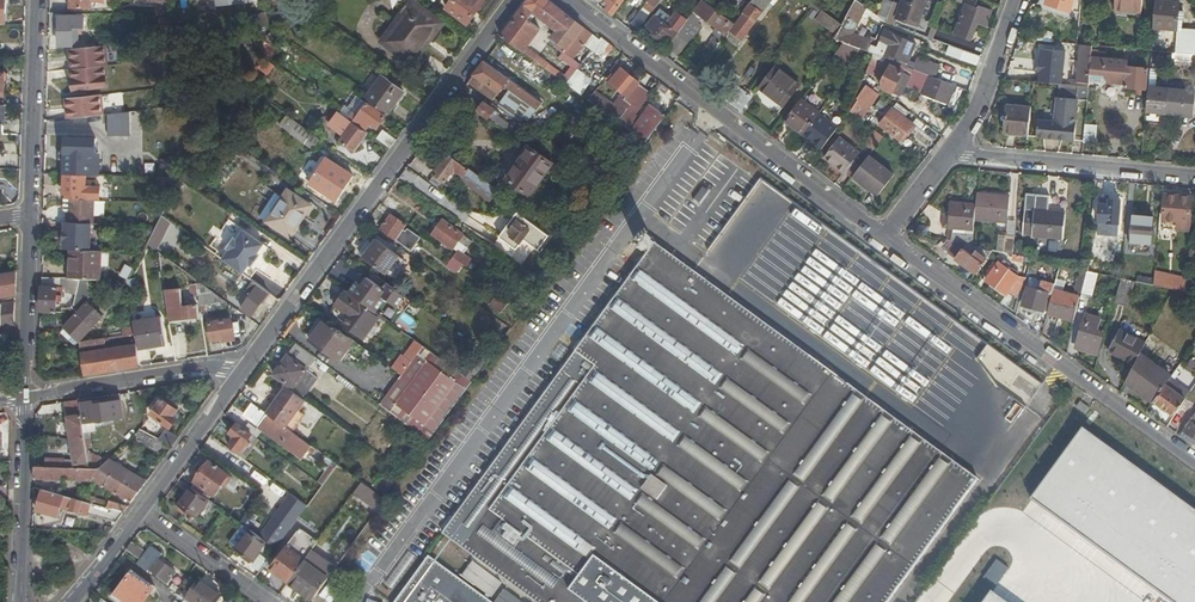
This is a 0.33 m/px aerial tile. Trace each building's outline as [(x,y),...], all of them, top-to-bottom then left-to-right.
[(70,8),(90,9),(90,0),(70,0),(70,8)] [(448,10),(467,24),(485,0),(455,0),(448,10)] [(502,36),(567,83),(581,65),(574,59),(585,44),(601,56),(610,44),(602,37),(600,39),(548,0),(528,0),(502,36)] [(612,15),(623,0),(611,0),(609,4),(604,9),(612,15)] [(646,21),(649,17),(661,0),(650,0),(638,16),(646,21)] [(713,53),(734,23),(711,6),(703,0),(702,0),(698,6),(694,10),(718,28),(713,34),(717,36),(707,49),(713,53)] [(772,0),(753,0),(750,5),(762,14),(772,0)] [(839,40),(842,35),(849,23),(851,23),(853,19),(858,21),(866,6),(858,0),(855,0),(843,23),(842,23),(834,38),(839,40)] [(888,17),(894,2),(890,0),(884,0),(879,13),(888,17)] [(897,18),(918,27),(928,0),(904,0),(897,18)] [(977,0),(957,0),(957,1),(965,4),(954,36),(970,42),(976,26),(985,29),(991,11),(979,6),(978,9),(974,7),(977,0)] [(1051,4),(1066,10),(1069,2),(1073,4),(1074,0),(1053,0),(1051,4)] [(1094,9),(1101,10),(1102,0),(1095,0),(1094,9)] [(1115,9),(1141,12),(1142,0),(1116,0),(1115,9)] [(1151,51),(1175,53),(1178,28),(1180,1),(1169,0),(1156,0),(1154,15),(1151,51)] [(442,24),(413,3),(384,43),(412,64),(442,24)] [(744,39),(762,14),(750,5),(744,12),(745,13),(732,30),(744,39)] [(822,23),(829,14),(823,10),(817,19),(822,23)] [(84,14),(78,13),(78,17),(60,16),(59,44),(76,45),(78,43),(78,29),(85,29),(85,17),(84,17),(84,14)] [(836,33),(842,23),(830,15),(829,14),(822,23),(836,33)] [(1145,26),(1142,50),(1151,51),(1154,15),(1142,14),(1141,26),(1145,26)] [(668,43),(670,44),(682,26),(671,18),(667,24),(655,15),(647,25),(655,31),(653,34),(667,44),(668,43)] [(670,44),(666,48),(672,52),(695,22),(689,17),(682,26),(670,44)] [(1178,28),(1175,53),(1181,53),(1183,29),(1178,28)] [(1193,55),(1194,55),(1194,30),(1183,29),(1181,53),(1193,55)] [(744,39),(732,30),(727,37),(739,45),(744,39)] [(888,45),(886,52),(908,62),(916,43),(885,30),(880,41),(888,45)] [(860,48),(874,53),(883,57),(886,52),(842,35),(839,40),(844,42),(860,48)] [(1092,46),(1080,44),(1080,56),(1077,55),(1076,61),(1079,61),(1077,78),(1077,79),(1072,79),(1071,85),(1077,86),(1077,82),(1089,83),(1089,79),(1091,56),(1092,46)] [(979,56),(950,45),(947,51),(962,56),(961,59),(976,65),(979,56)] [(1060,77),(1064,51),(1041,49),(1040,58),(1038,58),(1037,70),(1039,70),(1038,81),(1058,84),(1059,84),(1060,77)] [(874,53),(867,70),(884,79),(880,85),(893,91),(903,72),(911,75),(914,69),(883,57),(874,53)] [(1175,53),(1174,63),(1193,65),(1193,55),(1181,53),(1175,53)] [(1127,59),(1091,56),(1089,79),(1126,82),(1127,67),(1127,59)] [(484,60),(469,81),(493,99),(495,99),(507,81),(510,83),(507,87),(509,88),(538,109),(543,103),(484,60)] [(759,87),(782,105),(799,83),(775,65),(759,87)] [(95,79),(113,77),(113,76),(104,78),(102,67),(92,69),(95,79)] [(623,67),(606,88),(623,102),(640,82),(623,67)] [(1146,90),(1148,69),(1127,67),(1126,82),(1125,88),(1146,90)] [(931,75),(914,69),(911,75),(909,80),(927,87),(931,75)] [(5,70),(0,70),(0,95),(5,95),(5,84),(9,82),(9,73),(5,70)] [(867,70),(864,77),(898,102),(901,95),(893,91),(880,85),(884,79),(867,70)] [(903,72),(893,91),(901,95),(909,80),(911,75),(903,72)] [(955,85),(931,75),(927,87),(925,92),(949,101),(951,96),(955,85)] [(382,76),(365,99),(387,115),(403,92),(382,76)] [(115,86),(113,77),(95,79),(97,90),(106,88),(115,86)] [(1077,79),(1077,78),(1060,77),(1059,84),(1068,85),(1071,85),(1072,79),(1077,79)] [(799,83),(782,105),(783,106),(799,84),(799,83)] [(1077,86),(1071,85),(1068,85),(1059,84),(1058,84),(1055,119),(1038,117),(1036,136),(1073,140),(1074,131),(1075,131),(1076,121),(1075,121),(1077,100),(1087,101),(1088,87),(1077,86)] [(744,92),(734,85),(723,100),(733,107),(744,92)] [(851,111),(861,119),(880,95),(868,85),(863,92),(858,99),(860,100),(851,111)] [(969,91),(955,85),(951,96),(964,102),(969,91)] [(1146,110),(1193,115),(1194,94),(1194,91),(1148,86),(1146,110)] [(521,112),(530,119),(538,109),(509,88),(502,98),(521,112)] [(627,112),(632,116),(650,92),(644,88),(627,112)] [(733,107),(740,113),(751,98),(744,92),(733,107)] [(590,100),(620,122),(624,116),(594,94),(590,100)] [(347,107),(354,112),(358,116),(367,104),(357,95),(347,107)] [(519,122),(527,128),(573,161),(577,155),(530,121),(531,120),(530,119),(521,112),(502,98),(496,106),(519,122)] [(793,126),(803,134),(819,114),(820,112),(801,98),(786,118),(794,124),(793,126)] [(485,102),(478,111),(518,141),(527,128),(519,122),(515,129),(496,115),(499,112),(485,102)] [(905,117),(910,112),(898,102),(880,124),(901,140),(914,124),(905,117)] [(358,116),(354,112),(350,117),(355,120),(367,129),(371,123),(377,127),(385,116),(367,104),(358,116)] [(620,122),(633,131),(633,130),(648,141),(667,116),(652,104),(640,121),(632,116),(627,112),(624,116),(620,122)] [(1006,134),(1028,136),(1031,110),(1008,108),(1006,134)] [(124,133),(125,111),(106,114),(105,132),(124,133)] [(368,133),(341,113),(331,126),(344,136),(340,142),(354,152),(368,133)] [(803,134),(821,148),(837,128),(819,114),(803,134)] [(315,150),(322,140),(287,115),(280,124),(315,150)] [(785,120),(793,126),(794,124),(786,118),(785,120)] [(1097,124),(1085,123),(1083,141),(1096,142),(1097,124)] [(377,139),(390,148),(396,140),(383,131),(377,139)] [(873,150),(883,136),(877,131),(866,145),(873,150)] [(65,175),(83,175),(84,175),(84,162),(98,162),(98,153),(95,153),(96,139),(66,138),(65,175)] [(844,174),(860,153),(839,138),(823,158),(844,174)] [(531,194),(553,164),(531,147),(508,178),(531,194)] [(499,190),(450,153),(445,160),(439,168),(430,181),(440,188),(446,180),(451,184),(458,173),(463,177),(462,178),(491,200),(499,190)] [(868,156),(853,177),(878,196),(894,175),(868,156)] [(439,168),(445,160),(442,157),(436,166),(439,168)] [(169,175),(170,160),(162,160),(161,174),(169,175)] [(324,160),(303,190),(321,202),(341,172),(324,160)] [(97,176),(110,176),(111,168),(97,167),(97,176)] [(70,199),(94,200),(100,200),(100,186),(82,186),(83,175),(65,175),(64,194),(67,194),(67,199),(70,199)] [(740,178),(716,214),(749,236),(773,200),(740,178)] [(1073,208),(1075,183),(1049,180),(1047,206),(1073,208)] [(1095,180),(1093,200),(1100,201),(1101,192),(1102,192),(1103,181),(1095,180)] [(440,188),(430,181),(429,182),(439,190),(440,188)] [(283,197),(275,192),(259,216),(289,236),(310,205),(288,190),(283,197)] [(1011,197),(977,194),(976,206),(975,220),(1008,223),(1011,197)] [(1178,229),(1191,230),(1191,229),(1192,214),(1191,214),(1192,198),(1165,195),(1163,219),(1178,220),(1178,229)] [(92,224),(93,224),(94,200),(70,199),(70,212),(67,212),(67,223),(92,224)] [(1110,200),(1109,205),(1100,204),(1099,222),(1119,223),(1121,201),(1110,200)] [(952,241),(973,246),(975,220),(976,206),(952,203),(950,229),(953,229),(952,241)] [(1047,212),(1048,211),(1025,209),(1022,235),(1063,239),(1065,214),(1047,212)] [(549,236),(518,213),(500,237),(517,249),(524,240),(539,250),(549,236)] [(403,230),(407,225),(391,214),(381,229),(412,250),(421,238),(407,228),(405,231),(403,230)] [(1152,245),(1154,217),(1133,215),(1130,243),(1152,245)] [(166,220),(164,218),(157,226),(160,228),(166,220)] [(453,226),(453,227),(444,220),(434,232),(444,240),(443,240),(454,248),(460,240),(469,246),(473,241),(453,226)] [(1009,222),(1008,235),(1016,236),(1017,223),(1009,222)] [(72,250),(91,251),(92,224),(67,223),(64,223),(64,231),(63,231),(62,240),(64,240),(63,250),(72,250)] [(1116,231),(1098,229),(1093,272),(1098,274),(1112,276),(1116,231)] [(228,250),(221,259),(242,274),(263,245),(243,230),(236,239),(234,238),(226,248),(228,250)] [(978,479),(648,236),(646,237),(644,239),(643,240),(642,242),(641,244),(640,247),(640,248),(648,253),(442,534),(536,601),(587,601),(590,598),(596,601),(888,601),(978,479)] [(373,244),(363,257),(387,274),(400,255),(377,239),(373,244)] [(359,254),(363,257),(373,244),(369,241),(359,254)] [(976,273),(987,259),(976,251),(974,255),(964,248),(956,258),(976,273)] [(464,264),(467,266),(472,258),(459,249),(454,256),(464,264)] [(71,279),(80,279),(83,279),(87,279),(99,280),(100,251),(91,251),(72,250),(71,279)] [(417,266),(421,262),(411,255),(408,259),(417,266)] [(464,264),(454,256),(447,265),(458,273),(464,264)] [(1016,297),(1024,285),(1025,282),(1018,278),(1019,277),(1000,262),(987,280),(1005,295),(1008,291),(1016,297)] [(125,264),(120,275),(129,279),(133,267),(125,264)] [(1061,265),(1059,270),(1079,274),(1080,270),(1061,265)] [(1084,271),(1081,270),(1075,290),(1082,293),(1088,271),(1084,271)] [(16,295),(17,271),(2,273),(1,297),(16,295)] [(1082,293),(1082,296),(1092,298),(1098,274),(1092,272),(1088,271),(1082,293)] [(1185,290),(1186,276),(1178,276),(1177,289),(1185,290)] [(397,306),(405,296),(387,282),(383,288),(368,277),(362,285),(357,281),(350,291),(371,306),(370,307),(376,312),(383,302),(389,300),(397,306)] [(43,278),(42,312),(56,313),(57,287),(61,288),(61,278),(43,278)] [(1040,291),(1043,282),(1030,279),(1028,288),(1040,291)] [(1134,282),(1122,279),(1115,302),(1127,306),(1134,282)] [(263,301),(269,293),(254,282),(247,292),(251,295),(241,308),(251,315),(262,300),(263,301)] [(1045,310),(1048,311),(1054,291),(1055,285),(1043,282),(1040,291),(1028,288),(1027,288),(1023,305),(1032,307),(1031,311),(1034,312),(1035,308),(1044,311),(1045,310)] [(223,301),(196,283),(201,312),(205,312),(204,304),(223,301)] [(180,288),(165,291),(170,321),(184,318),(199,317),(197,305),(182,306),(180,288)] [(376,312),(370,307),(347,290),(335,305),(349,316),(343,323),(359,334),(376,312)] [(1060,313),(1059,317),(1073,320),(1080,297),(1054,291),(1048,311),(1060,313)] [(502,315),(509,305),(498,297),(491,307),(502,315)] [(2,328),(2,326),(15,324),(15,302),(0,304),(0,328),(2,328)] [(65,328),(80,341),(103,317),(88,303),(65,328)] [(879,359),(928,392),(965,339),(917,305),(879,359)] [(1096,331),(1099,318),(1084,314),(1076,347),(1087,349),(1087,351),(1097,354),(1103,333),(1096,331)] [(400,323),(413,327),(416,318),(403,315),(400,323)] [(137,345),(138,349),(166,345),(165,338),(162,318),(134,323),(135,333),(136,339),(137,345)] [(235,340),(232,319),(209,323),(211,340),(221,339),(221,342),(235,340)] [(354,340),(325,319),(310,340),(339,361),(354,340)] [(1107,350),(1134,365),(1139,354),(1145,344),(1118,329),(1107,350)] [(80,342),(81,348),(136,339),(135,333),(80,341),(80,342)] [(150,361),(151,365),(176,361),(174,346),(172,337),(165,338),(166,345),(167,349),(155,351),(155,353),(156,360),(153,360),(150,361)] [(411,364),(424,347),(417,341),(403,359),(411,364)] [(306,370),(316,356),(297,343),(274,374),(305,398),(319,379),(306,370)] [(81,353),(85,375),(140,366),(138,349),(137,345),(81,353)] [(403,376),(451,411),(473,382),(424,347),(411,364),(403,376)] [(1134,365),(1125,381),(1126,381),(1127,378),(1137,386),(1135,389),(1153,402),(1154,401),(1171,377),(1139,354),(1134,365)] [(1177,367),(1176,381),(1189,382),(1190,369),(1177,367)] [(398,416),(430,439),(451,411),(403,376),(402,375),(380,404),(398,416)] [(1171,377),(1154,401),(1174,416),(1182,404),(1190,391),(1174,380),(1171,377)] [(1126,381),(1135,389),(1137,386),(1127,378),(1126,381)] [(298,410),(305,400),(287,387),(267,413),(286,427),(298,410)] [(177,409),(162,399),(151,413),(171,427),(178,418),(173,415),(177,409)] [(66,402),(71,439),(85,438),(84,433),(83,422),(79,400),(66,402)] [(85,422),(83,422),(84,433),(96,431),(94,417),(121,414),(120,401),(97,404),(97,401),(82,402),(85,422)] [(303,459),(312,446),(294,432),(286,427),(267,413),(253,403),(243,416),(258,426),(257,427),(303,459)] [(1174,416),(1174,417),(1180,422),(1189,409),(1182,404),(1174,416)] [(306,415),(298,410),(286,427),(294,432),(306,415)] [(1183,431),(1194,439),(1194,413),(1183,431)] [(248,441),(253,434),(238,423),(230,433),(235,437),(230,446),(231,447),(239,452),(240,451),(243,453),(248,446),(249,446),(251,443),(248,441)] [(245,428),(258,437),(261,432),(249,423),(245,428)] [(159,438),(142,429),(136,440),(158,450),(163,441),(159,438)] [(163,441),(173,446),(180,437),(165,430),(159,438),(163,441)] [(1180,436),(1193,445),(1194,441),(1194,439),(1183,431),(1180,436)] [(231,447),(230,448),(245,460),(260,440),(253,434),(248,441),(251,443),(249,446),(248,446),(243,453),(240,451),(239,452),(231,447)] [(85,438),(71,439),(75,463),(89,462),(85,438)] [(45,467),(64,467),(64,459),(45,458),(45,467)] [(100,468),(110,474),(117,464),(109,460),(100,468)] [(214,495),(229,474),(210,460),(194,482),(214,495)] [(117,464),(110,474),(139,492),(147,482),(117,464)] [(35,467),(35,478),(64,479),(64,467),(45,467),(35,467)] [(66,479),(93,480),(94,479),(100,468),(90,468),(66,467),(66,479)] [(100,468),(94,479),(132,501),(139,492),(110,474),(100,468)] [(386,493),(395,481),(386,474),(377,487),(386,493)] [(374,510),(384,497),(362,481),(352,494),(374,510)] [(208,499),(192,487),(179,505),(196,516),(208,499)] [(61,507),(117,522),(124,512),(102,506),(93,504),(86,502),(64,496),(43,490),(37,511),(48,514),(50,510),(59,513),(61,507)] [(266,541),(277,548),(281,542),(308,505),(292,493),(264,533),(253,526),(251,529),(261,537),(266,541)] [(93,504),(95,498),(88,496),(86,502),(93,504)] [(93,504),(102,506),(104,500),(95,498),(93,504)] [(108,507),(125,512),(129,506),(110,500),(108,507)] [(261,537),(251,529),(250,529),(235,549),(251,561),(266,541),(261,537)] [(271,569),(289,582),(305,561),(307,558),(318,542),(310,536),(297,554),(287,547),(271,569)] [(146,553),(132,543),(127,550),(140,560),(137,564),(148,573),(149,571),(168,585),(177,574),(159,560),(163,554),(151,546),(146,553)] [(305,561),(329,578),(331,575),(307,558),(305,561)] [(436,560),(405,601),(492,601),(436,560)] [(289,582),(313,600),(329,578),(305,561),(289,582)] [(473,562),(462,576),(492,598),(503,583),(473,562)] [(157,588),(132,569),(121,585),(123,587),(115,598),(120,601),(146,601),(157,588)] [(189,601),(220,601),(223,598),(201,582),(187,601),(189,601)] [(321,595),(331,601),(332,601),(337,595),(326,588),(321,595)] [(501,601),(510,601),(516,594),(510,589),(501,601)]
